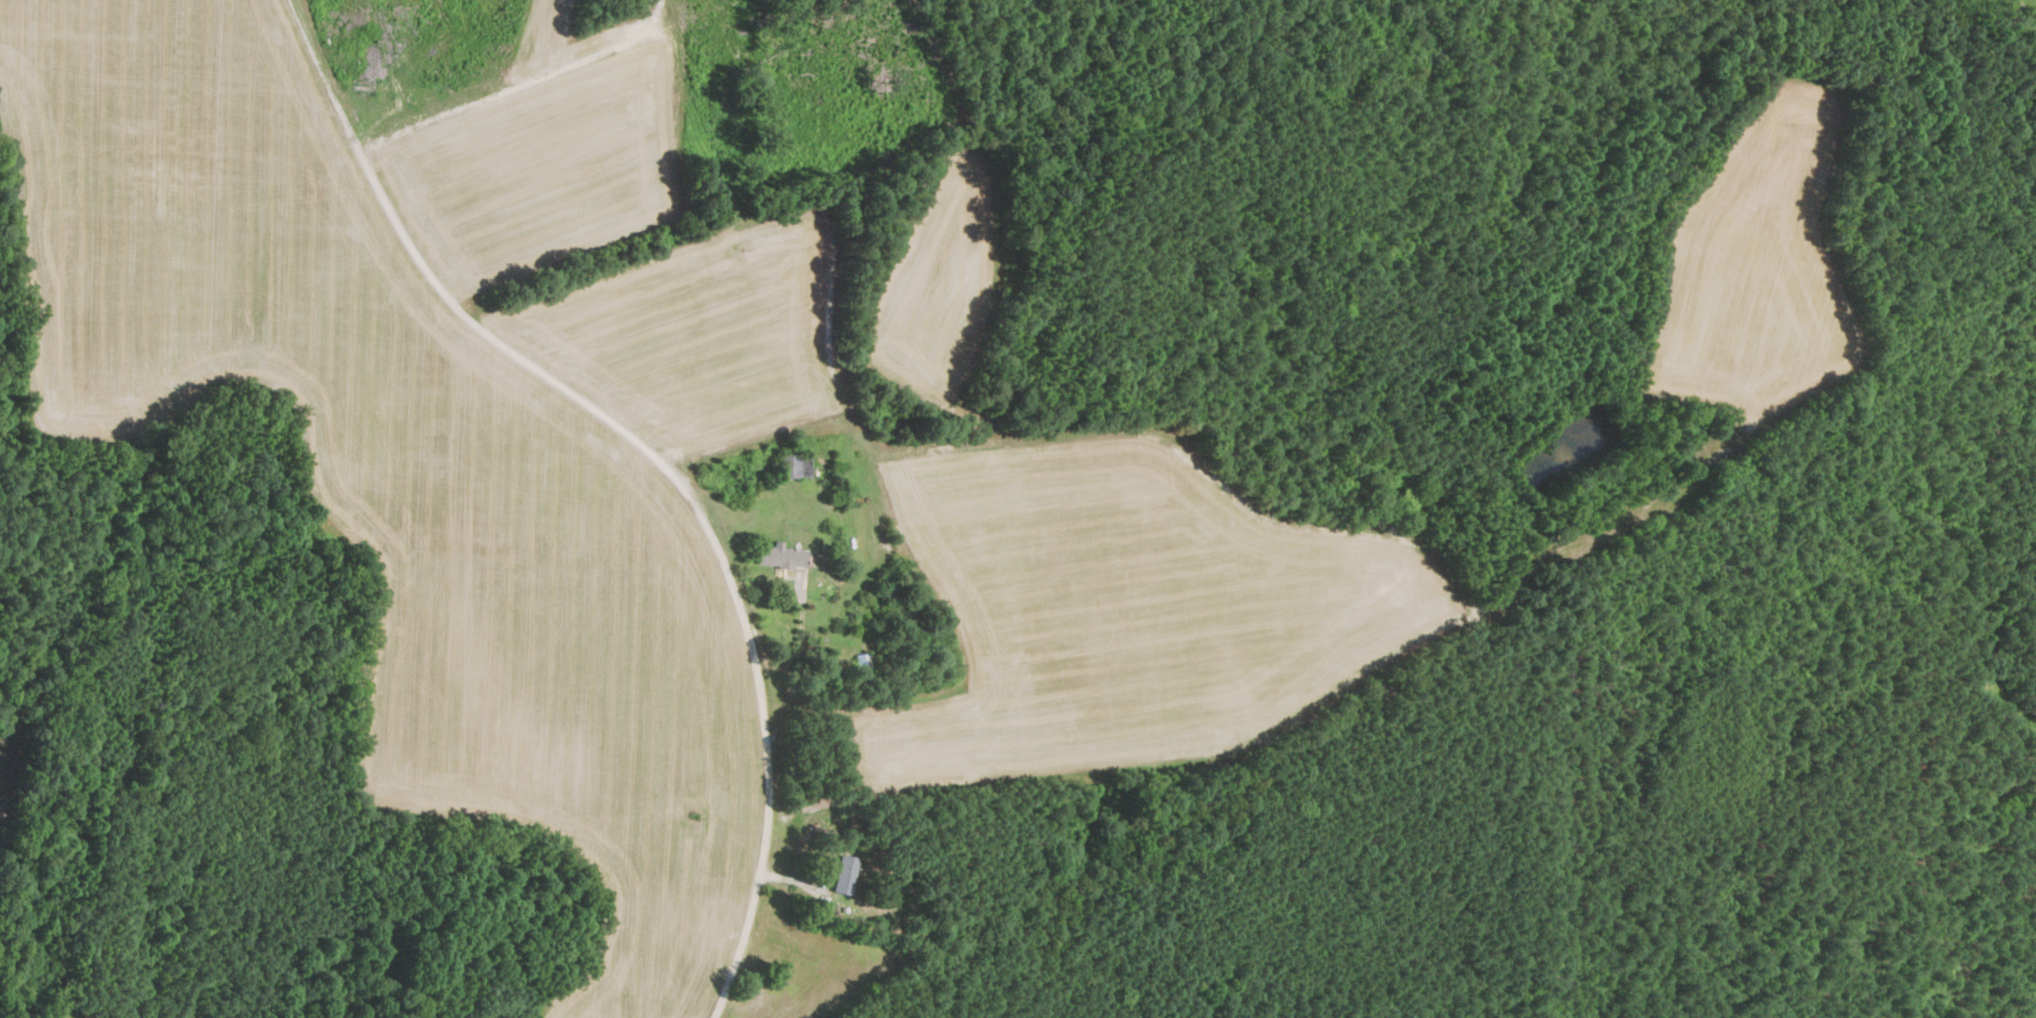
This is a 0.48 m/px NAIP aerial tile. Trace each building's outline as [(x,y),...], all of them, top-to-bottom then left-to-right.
[(781,475),(811,476),(812,454),(782,453),(781,475)] [(757,564),(793,567),(793,566),(807,567),(808,549),(782,547),(783,540),(774,539),(773,545),(758,544),(757,564)] [(854,893),(859,856),(838,853),(834,891),(854,893)]
